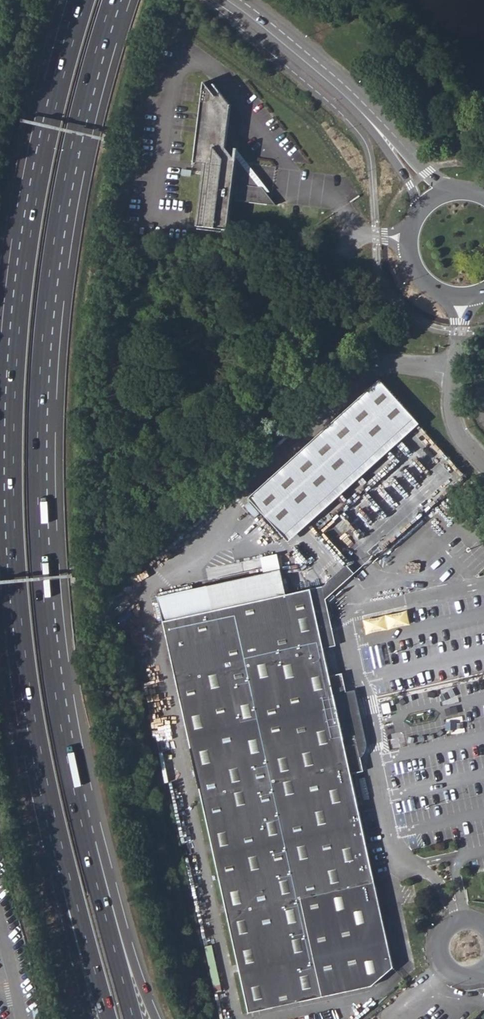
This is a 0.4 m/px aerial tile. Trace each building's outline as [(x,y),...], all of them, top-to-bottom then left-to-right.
[(257,186),(235,155),(234,158),(226,147),(225,146),(231,107),(220,91),(219,97),(215,96),(204,81),(194,162),(207,164),(199,226),(227,229),(230,203),(231,196),(234,197),(234,199),(273,203),(261,186),(257,186)] [(383,382),(251,501),(286,539),(417,422),(383,382)] [(336,592),(355,575),(348,566),(329,583),(336,592)] [(164,622),(286,596),(281,573),(158,598),(164,622)] [(164,622),(234,939),(250,1012),(374,985),(394,967),(376,883),(352,773),(349,761),(361,758),(344,675),(331,678),(325,650),(315,603),(327,601),(336,592),(329,583),(323,588),(286,596),(164,622)] [(315,603),(325,650),(337,648),(327,601),(315,603)] [(364,771),(361,758),(349,761),(352,773),(364,771)]
